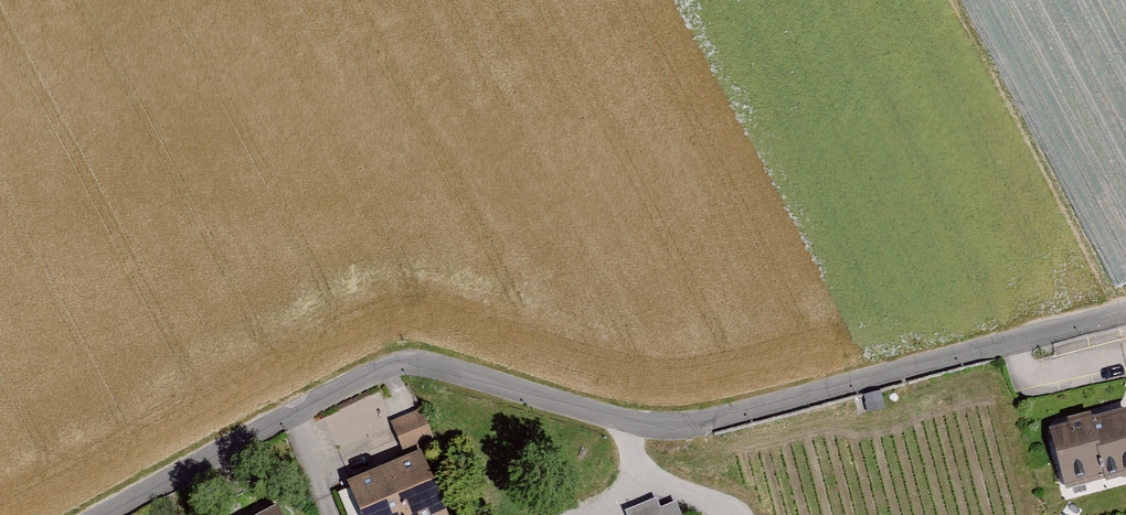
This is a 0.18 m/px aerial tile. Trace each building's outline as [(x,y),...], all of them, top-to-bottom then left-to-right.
[(392,427),(401,454),(432,443),(423,417),(392,427)] [(1066,495),(1105,485),(1106,489),(1125,484),(1125,417),(1093,425),(1092,419),(1070,425),(1072,430),(1051,436),(1066,495)] [(347,488),(358,514),(444,514),(420,458),(347,488)] [(625,514),(681,514),(677,505),(660,512),(656,501),(625,514)]
